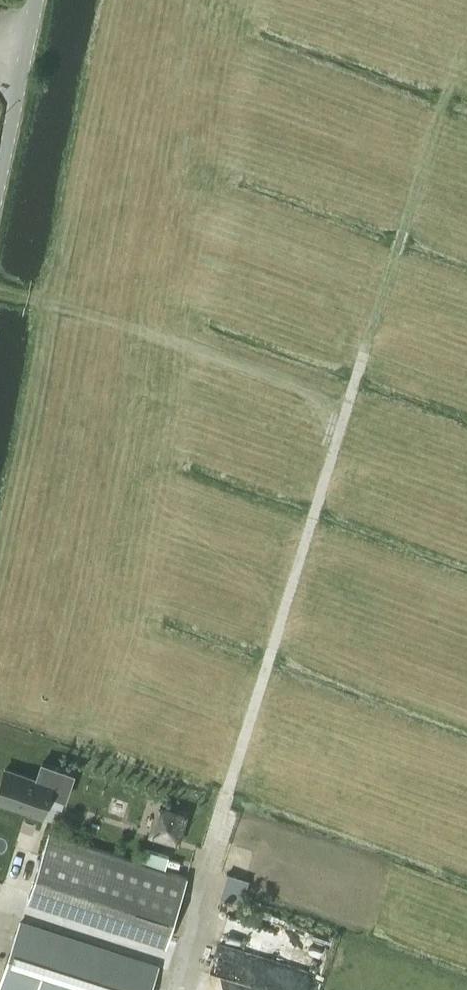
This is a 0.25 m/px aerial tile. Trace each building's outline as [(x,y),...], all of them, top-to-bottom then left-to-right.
[(0,785),(0,802),(42,815),(46,806),(62,811),(68,792),(73,773),(42,763),(37,779),(5,769),(0,785)] [(160,810),(152,834),(176,842),(184,818),(160,810)] [(167,940),(188,877),(49,833),(29,896),(167,940)] [(158,967),(20,922),(0,984),(0,989),(151,989),(158,967)]
